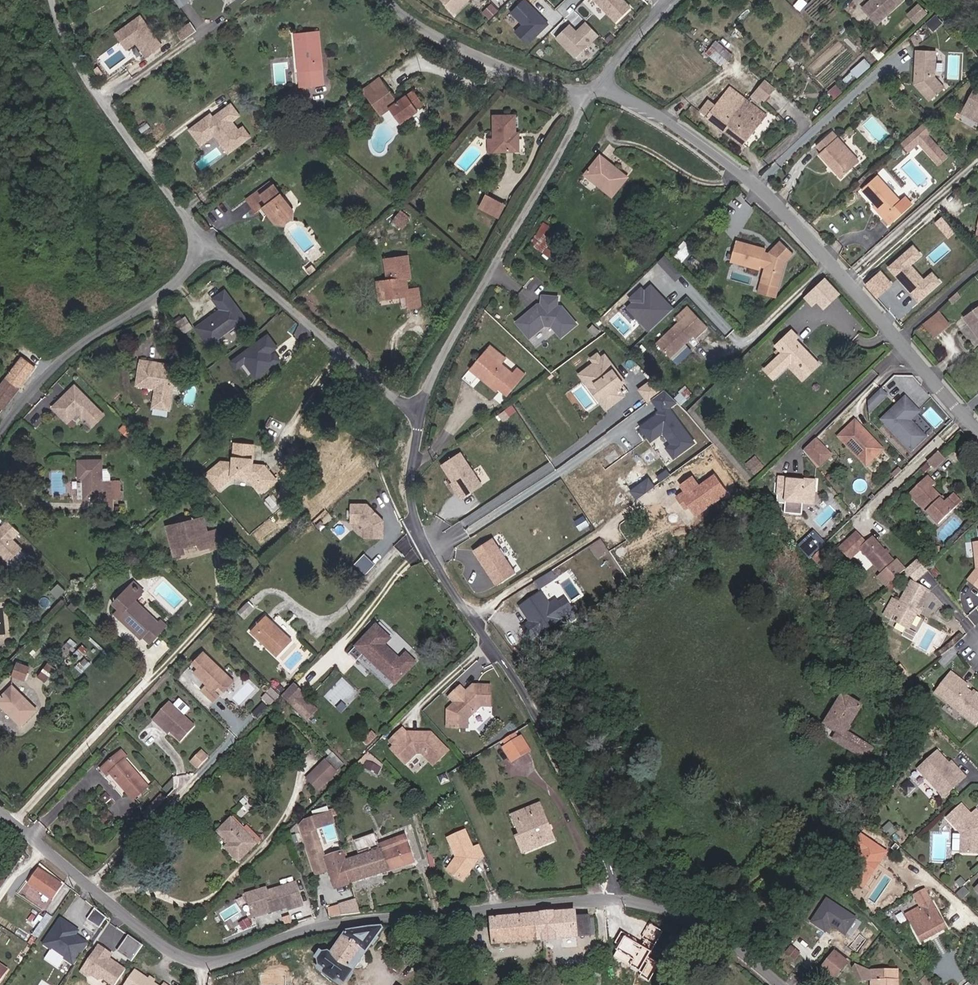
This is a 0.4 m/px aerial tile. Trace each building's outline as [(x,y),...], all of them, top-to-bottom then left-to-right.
[(187,2),(186,0),(172,0),(178,8),(187,2)] [(454,13),(468,0),(441,0),(454,13)] [(525,0),(524,0),(511,12),(523,24),(516,32),(528,44),(548,24),(525,0)] [(615,23),(630,9),(622,0),(594,0),(615,23)] [(898,3),(895,0),(872,0),(864,7),(879,22),(898,3)] [(553,24),(561,17),(546,1),(538,9),(553,24)] [(908,13),(917,23),(929,12),(920,2),(908,13)] [(139,18),(115,35),(125,50),(135,43),(144,57),(159,47),(139,18)] [(569,25),(555,38),(575,58),(598,36),(585,23),(579,29),(580,30),(577,34),(569,25)] [(196,33),(190,25),(177,35),(182,42),(196,33)] [(308,70),(310,85),(325,84),(319,29),(298,31),(301,71),(308,70)] [(709,52),(725,65),(734,53),(719,41),(709,52)] [(947,88),(937,78),(938,51),(919,51),(918,85),(933,101),(947,88)] [(866,58),(852,70),(858,77),(871,65),(866,58)] [(308,70),(301,71),(302,86),(310,85),(308,70)] [(383,77),(366,90),(370,94),(386,82),(383,77)] [(779,89),(768,80),(759,91),(770,99),(779,89)] [(394,109),(405,125),(422,112),(419,109),(428,104),(418,90),(402,102),(387,82),(386,82),(370,94),(369,95),(385,116),(394,109)] [(769,113),(733,86),(710,116),(746,143),(769,113)] [(977,105),(977,102),(973,99),(966,110),(973,114),(977,105)] [(209,117),(189,131),(200,146),(213,136),(227,154),(248,138),(241,129),(237,133),(230,123),(237,117),(229,107),(219,115),(220,117),(213,122),(209,117)] [(522,148),(522,137),(516,137),(516,131),(515,113),(494,114),(495,137),(495,149),(522,148)] [(950,156),(931,135),(935,131),(928,123),(905,143),(912,151),(922,142),(941,164),(950,156)] [(822,154),(834,168),(837,165),(841,170),(838,172),(844,178),(862,161),(836,132),(820,147),(825,152),(822,154)] [(606,182),(619,191),(630,176),(603,157),(588,176),(602,186),(606,182)] [(874,209),(882,218),(888,225),(914,203),(908,197),(903,201),(882,177),(864,193),(877,207),(874,209)] [(606,182),(602,186),(615,196),(619,191),(606,182)] [(278,221),(296,209),(279,184),(266,193),(262,189),(251,197),(261,211),(263,209),(268,206),(272,212),(278,221)] [(486,194),(480,209),(502,217),(508,202),(486,194)] [(268,206),(263,209),(268,214),(272,212),(268,206)] [(296,209),(278,221),(289,224),(296,218),(296,209)] [(393,222),(404,229),(412,216),(400,209),(393,222)] [(945,215),(937,222),(950,238),(958,231),(945,215)] [(532,243),(544,250),(557,227),(545,220),(532,243)] [(933,251),(948,238),(933,221),(912,239),(925,254),(931,249),(933,251)] [(731,254),(741,256),(739,265),(762,271),(757,292),(777,297),(786,261),(792,253),(780,241),(767,251),(744,241),(744,244),(734,242),(731,254)] [(923,256),(913,245),(887,267),(918,303),(941,283),(931,272),(924,277),(913,265),(923,256)] [(681,272),(664,254),(658,260),(675,278),(681,272)] [(407,277),(413,276),(410,257),(386,260),(389,280),(385,280),(388,298),(407,295),(409,307),(422,306),(420,287),(415,287),(409,288),(407,277)] [(892,284),(880,271),(864,286),(875,298),(892,284)] [(841,293),(824,277),(804,298),(821,314),(841,293)] [(653,287),(650,284),(641,292),(638,288),(627,298),(630,302),(627,305),(648,329),(658,321),(659,320),(672,308),(655,289),(653,291),(651,288),(653,287)] [(250,319),(229,290),(218,299),(224,308),(200,326),(214,346),(224,339),(221,337),(239,323),(242,326),(250,319)] [(956,304),(965,297),(961,292),(953,300),(956,304)] [(526,313),(515,324),(528,338),(542,325),(549,326),(559,336),(574,323),(559,307),(555,307),(553,306),(554,297),(539,297),(538,309),(535,309),(530,314),(526,313)] [(936,337),(952,323),(941,309),(924,323),(936,337)] [(965,320),(977,336),(977,310),(965,320)] [(689,341),(700,331),(682,311),(671,320),(674,324),(650,345),(663,359),(687,339),(689,341)] [(192,330),(184,319),(174,325),(181,337),(192,330)] [(794,360),(808,375),(822,362),(793,329),(778,343),(785,351),(767,368),(775,378),(794,360)] [(235,358),(254,382),(284,359),(277,350),(281,347),(269,332),(235,358)] [(509,397),(530,373),(521,366),(515,372),(489,350),(474,367),(509,397)] [(599,357),(596,353),(592,357),(594,361),(580,373),(607,407),(624,393),(617,385),(623,380),(613,368),(615,366),(604,353),(599,357)] [(25,357),(0,389),(0,404),(6,409),(38,367),(25,357)] [(173,364),(144,361),(141,385),(159,388),(157,406),(174,409),(179,378),(172,368),(173,364)] [(470,370),(467,377),(475,381),(479,375),(470,370)] [(649,398),(664,387),(653,376),(640,386),(649,398)] [(96,406),(77,385),(54,407),(66,419),(78,408),(86,416),(96,406)] [(666,444),(673,453),(692,439),(667,404),(675,397),(664,387),(652,396),(660,408),(640,423),(650,437),(662,428),(671,440),(666,444)] [(873,412),(891,395),(885,389),(872,401),(873,412)] [(929,437),(914,420),(921,414),(923,412),(909,397),(885,419),(914,450),(929,437)] [(69,422),(78,413),(83,418),(86,416),(78,408),(66,419),(69,422)] [(936,430),(921,414),(914,420),(929,437),(936,430)] [(873,435),(859,420),(842,437),(867,463),(882,449),(871,437),(873,435)] [(833,455),(818,439),(806,449),(821,466),(833,455)] [(252,443),(238,442),(236,462),(225,461),(210,472),(221,487),(235,476),(254,477),(261,477),(270,487),(279,478),(267,464),(255,463),(251,463),(252,443)] [(943,452),(932,462),(939,468),(949,459),(943,452)] [(482,486),(460,455),(442,467),(459,492),(458,493),(462,500),(482,486)] [(105,460),(83,459),(83,479),(85,479),(85,497),(122,497),(122,481),(105,480),(105,460)] [(691,485),(675,496),(684,508),(688,505),(694,514),(725,492),(713,474),(693,488),(691,485)] [(949,501),(936,488),(939,485),(931,476),(912,495),(941,524),(964,501),(957,494),(949,501)] [(266,490),(270,487),(261,477),(254,477),(266,490)] [(814,504),(816,480),(779,478),(777,495),(786,496),(785,502),(814,504)] [(374,532),(374,542),(392,542),(393,526),(377,509),(362,508),(361,526),(369,527),(374,532)] [(208,517),(172,525),(177,554),(188,552),(187,546),(202,543),(203,549),(214,547),(214,549),(223,547),(220,531),(211,532),(208,517)] [(6,563),(16,553),(7,544),(14,537),(3,525),(0,527),(0,562),(6,563)] [(859,531),(842,549),(853,560),(863,549),(870,542),(859,531)] [(870,542),(863,549),(887,572),(899,559),(875,536),(870,542)] [(515,572),(492,537),(473,549),(496,584),(515,572)] [(202,543),(187,546),(188,552),(203,549),(202,543)] [(356,563),(366,573),(376,563),(366,553),(356,563)] [(917,581),(929,572),(918,559),(907,569),(917,581)] [(969,580),(977,587),(977,570),(969,580)] [(930,590),(911,581),(901,603),(894,600),(887,616),(894,619),(896,615),(902,618),(900,623),(912,629),(930,590)] [(153,649),(166,636),(161,630),(138,606),(144,600),(134,588),(115,606),(121,612),(126,618),(121,623),(143,646),(146,643),(153,649)] [(532,622),(525,628),(533,640),(569,615),(567,612),(574,607),(567,598),(561,603),(559,600),(552,604),(543,593),(522,607),(531,617),(530,618),(532,622)] [(247,616),(256,607),(250,601),(241,611),(247,616)] [(126,618),(121,612),(117,610),(121,623),(126,618)] [(270,615),(253,631),(278,657),(294,642),(270,615)] [(161,630),(166,636),(172,626),(166,620),(161,630)] [(380,625),(359,646),(397,683),(418,662),(409,653),(403,659),(387,644),(393,638),(380,625)] [(208,650),(198,660),(203,666),(199,670),(211,682),(205,688),(218,700),(224,695),(219,690),(224,685),(229,690),(239,681),(208,650)] [(48,681),(56,667),(48,662),(39,676),(48,681)] [(33,668),(20,663),(15,675),(28,680),(33,668)] [(964,679),(948,699),(977,723),(977,690),(976,693),(970,688),(972,685),(964,679)] [(249,684),(236,695),(240,700),(253,689),(249,684)] [(0,699),(0,701),(22,724),(37,710),(15,685),(0,699)] [(320,710),(297,685),(287,695),(310,719),(320,710)] [(494,706),(494,685),(475,685),(470,692),(464,687),(452,698),(458,704),(450,707),(450,727),(472,728),(472,719),(485,706),(494,706)] [(865,705),(846,693),(827,725),(840,733),(835,740),(869,760),(876,748),(849,732),(865,705)] [(181,698),(176,703),(186,713),(191,708),(181,698)] [(196,733),(172,708),(154,725),(160,731),(162,729),(171,738),(181,748),(196,733)] [(407,727),(393,739),(398,744),(411,760),(419,753),(425,753),(436,766),(452,752),(435,733),(414,731),(410,731),(407,727)] [(171,738),(162,729),(160,731),(169,740),(171,738)] [(523,735),(504,745),(512,760),(532,750),(523,735)] [(398,744),(394,748),(408,763),(411,760),(398,744)] [(202,748),(192,762),(200,768),(210,755),(202,748)] [(125,749),(106,766),(112,773),(135,800),(151,787),(128,760),(131,757),(125,749)] [(369,750),(360,761),(377,775),(386,765),(369,750)] [(950,764),(949,763),(938,752),(919,770),(945,797),(967,777),(961,771),(958,773),(954,769),(952,769),(950,767),(950,764)] [(961,771),(952,761),(949,763),(950,764),(950,767),(952,769),(954,769),(958,773),(961,771)] [(324,763),(306,782),(316,792),(335,774),(324,763)] [(112,773),(106,766),(102,769),(108,777),(112,773)] [(150,816),(168,798),(164,795),(146,813),(150,816)] [(544,804),(523,812),(530,832),(525,834),(520,836),(526,851),(557,839),(544,804)] [(963,806),(949,821),(963,836),(963,855),(977,855),(977,811),(973,817),(963,806)] [(517,814),(525,834),(530,832),(523,812),(517,814)] [(327,861),(314,821),(307,824),(300,828),(316,878),(331,873),(337,890),(352,885),(343,857),(327,861)] [(233,824),(220,838),(232,851),(228,855),(240,867),(258,848),(233,824)] [(468,830),(450,837),(459,856),(448,868),(464,880),(480,859),(487,856),(482,845),(476,848),(468,830)] [(862,886),(886,851),(873,842),(861,834),(853,847),(864,855),(849,877),(862,886)] [(415,865),(407,837),(379,845),(377,838),(356,845),(360,859),(345,863),(352,885),(415,865)] [(56,879),(39,868),(29,883),(54,899),(62,886),(55,882),(56,879)] [(929,890),(918,896),(923,907),(908,915),(924,944),(950,930),(929,890)] [(290,913),(299,911),(295,894),(268,900),(265,892),(246,897),(252,921),(261,919),(261,915),(264,911),(268,910),(270,914),(289,910),(290,913)] [(848,923),(853,915),(826,897),(811,921),(825,930),(831,920),(838,925),(839,929),(849,926),(848,923)] [(342,917),(361,914),(358,905),(340,908),(342,917)] [(96,908),(90,918),(102,926),(108,916),(96,908)] [(496,946),(583,940),(581,910),(494,917),(496,946)] [(62,918),(45,942),(52,947),(54,944),(69,954),(67,957),(74,962),(88,941),(81,937),(80,938),(75,935),(79,929),(62,918)] [(320,968),(344,984),(382,929),(346,933),(329,955),(324,954),(318,963),(320,968)] [(118,950),(134,960),(144,944),(129,934),(118,950)] [(113,953),(100,944),(86,965),(93,969),(94,974),(100,978),(105,977),(116,984),(127,968),(116,961),(114,963),(109,959),(113,953)] [(800,952),(791,945),(785,953),(794,960),(800,952)] [(835,950),(823,964),(836,976),(847,961),(835,950)] [(136,968),(125,984),(161,984),(136,968)] [(320,968),(316,973),(333,984),(343,984),(344,984),(320,968)] [(873,970),(873,984),(903,984),(902,969),(873,970)]
